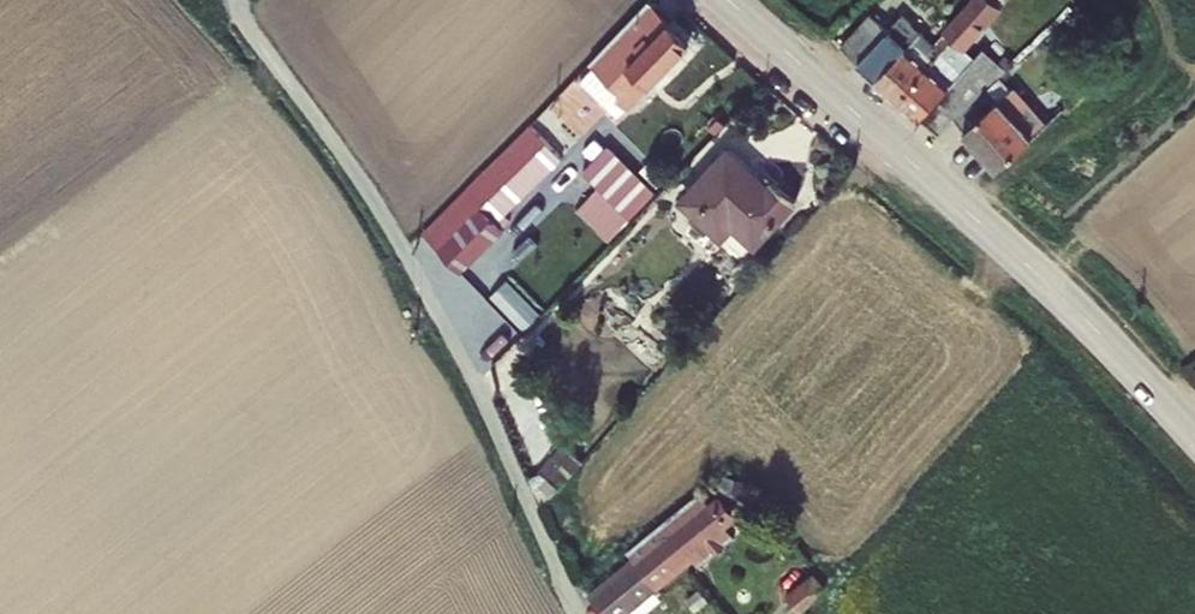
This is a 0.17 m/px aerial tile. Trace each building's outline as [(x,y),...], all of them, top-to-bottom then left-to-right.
[(951,48),(1001,0),(971,0),(938,34),(951,48)] [(633,15),(577,75),(582,80),(570,93),(606,127),(615,118),(675,54),(639,20),(633,15)] [(836,52),(891,107),(951,48),(938,34),(923,49),(892,17),(878,31),(868,21),(836,52)] [(951,48),(891,107),(918,132),(921,129),(932,142),(945,130),(990,88),(1014,66),(1002,53),(988,66),(973,51),(964,60),(951,48)] [(990,88),(945,130),(988,175),(1052,117),(1045,109),(1025,127),(990,88)] [(500,220),(567,157),(535,122),(424,226),(462,266),(505,225),(500,220)] [(664,213),(702,248),(714,234),(735,253),(780,204),(755,181),(748,189),(713,159),(664,213)] [(502,231),(472,258),(484,272),(515,245),(502,231)] [(539,476),(557,491),(581,464),(563,448),(539,476)] [(677,510),(629,549),(637,558),(660,584),(694,555),(701,564),(717,551),(720,554),(731,546),(727,542),(738,533),(729,523),(731,503),(712,501),(702,489),(692,497),(677,510)] [(660,584),(637,558),(594,596),(611,613),(625,613),(660,584)] [(805,611),(825,589),(812,574),(790,599),(805,611)] [(625,613),(646,613),(669,595),(660,584),(625,613)]
